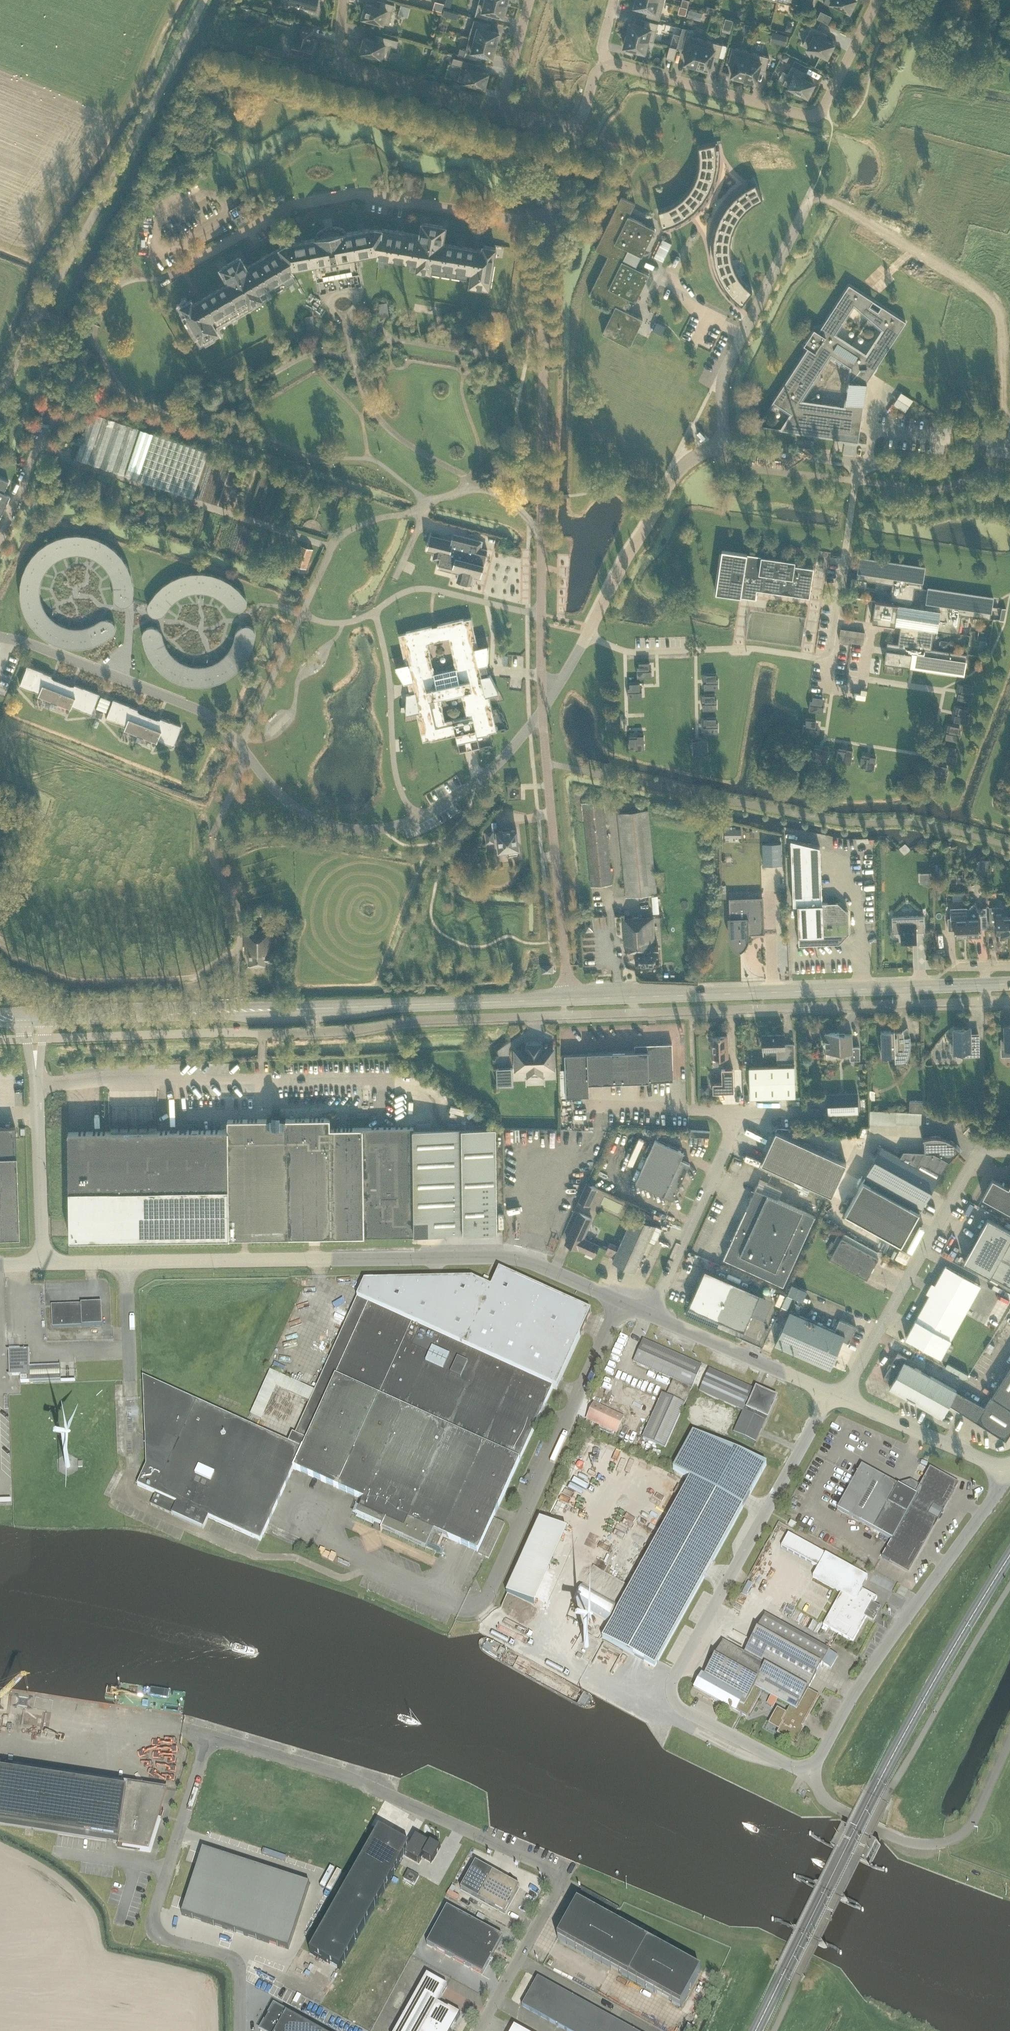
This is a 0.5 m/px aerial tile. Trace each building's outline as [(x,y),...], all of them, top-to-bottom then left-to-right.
[(289,1),(298,3),(298,4),(300,4),(306,5),(306,7),(315,10),(318,0),(290,0),(289,1)] [(492,0),(479,0),(475,15),(488,19),(490,12),(503,16),(506,4),(492,0)] [(664,1),(660,0),(636,0),(634,6),(648,10),(646,16),(659,20),(664,1)] [(824,2),(829,5),(830,2),(850,11),(855,0),(825,0),(824,2)] [(366,4),(363,17),(389,24),(395,4),(381,1),(379,7),(366,4)] [(401,4),(399,10),(409,13),(410,7),(401,4)] [(687,7),(680,5),(678,12),(685,14),(687,7)] [(702,13),(689,9),(686,17),(700,20),(702,13)] [(734,17),(741,19),(743,12),(736,11),(734,17)] [(722,30),(729,32),(732,20),(725,18),(722,30)] [(474,19),(471,29),(469,37),(495,45),(499,32),(486,29),(487,23),(474,19)] [(628,29),(627,34),(647,40),(653,42),(657,29),(658,23),(645,19),(643,26),(630,22),(628,29)] [(750,33),(752,26),(743,24),(742,30),(750,33)] [(299,26),(298,29),(296,37),(294,37),(294,40),(292,40),(290,48),(292,48),(291,51),(310,56),(314,42),(310,41),(313,29),(311,29),(310,29),(299,26)] [(812,26),(810,29),(802,44),(827,57),(833,44),(821,38),(824,32),(812,26)] [(680,37),(677,47),(682,48),(686,35),(687,29),(682,27),(680,37)] [(685,63),(697,66),(704,39),(692,36),(694,30),(687,29),(686,35),(682,48),(688,50),(685,63)] [(779,33),(776,44),(785,46),(787,35),(779,33)] [(644,52),(647,40),(627,34),(624,46),(644,52)] [(364,38),(361,51),(387,58),(391,45),(397,47),(398,40),(379,35),(377,41),(364,38)] [(495,45),(469,37),(469,38),(475,39),(472,51),(460,48),(458,54),(477,59),(479,53),(492,57),(495,45)] [(722,44),(704,39),(697,66),(709,69),(712,56),(719,58),(722,44)] [(677,48),(669,46),(666,58),(674,60),(677,48)] [(274,58),(275,55),(283,57),(285,50),(273,47),(273,48),(270,57),(274,58)] [(731,75),(743,78),(750,52),(732,47),(728,60),(735,62),(731,75)] [(438,51),(432,49),(429,58),(435,60),(438,51)] [(769,57),(750,52),(743,78),(755,82),(759,68),(765,70),(769,57)] [(484,87),(488,73),(475,70),(476,63),(454,57),(452,64),(461,66),(458,80),(484,87)] [(792,65),(783,83),(807,96),(814,83),(802,77),(804,71),(792,65)] [(661,228),(673,224),(684,218),(694,211),(702,201),(709,191),(714,180),(716,168),(717,162),(717,156),(715,143),(698,147),(700,156),(699,166),(697,175),(694,183),(689,191),(683,198),(675,204),(676,205),(668,210),(667,208),(658,211),(661,228)] [(649,155),(644,168),(652,171),(657,158),(649,155)] [(402,193),(414,195),(416,177),(405,175),(402,193)] [(713,240),(713,253),(715,265),(719,276),(725,287),(732,296),(742,305),(752,291),(745,284),(744,284),(743,285),(739,279),(740,278),(739,277),(735,270),(732,261),(731,252),(731,242),(732,233),(736,225),(740,217),(746,210),(754,204),(762,199),(755,183),(744,189),(734,197),(726,206),(720,217),(716,228),(713,240)] [(615,307),(602,333),(630,346),(636,333),(643,319),(625,310),(630,299),(635,301),(649,274),(635,267),(641,256),(642,256),(655,229),(628,215),(631,209),(634,204),(621,197),(595,249),(608,255),(589,294),(615,307)] [(229,210),(238,225),(248,220),(239,204),(229,210)] [(192,299),(181,305),(202,340),(218,331),(215,325),(250,304),(250,305),(262,298),(262,297),(268,294),(265,288),(284,277),(287,282),(295,278),(292,272),(293,268),(292,267),(299,265),(310,263),(314,262),(318,280),(359,273),(356,255),(378,251),(378,253),(380,256),(379,262),(388,264),(389,257),(411,261),(410,267),(417,269),(431,271),(471,278),(470,284),(489,287),(496,247),(484,245),(483,250),(442,243),(444,235),(445,226),(423,222),(421,235),(405,232),(382,228),(380,228),(380,226),(378,226),(378,228),(373,228),(373,226),(372,226),(372,228),(369,228),(346,233),(344,230),(343,228),(342,227),(340,227),(338,226),(336,226),(334,226),(333,226),(329,226),(325,227),(324,228),(323,228),(321,229),(319,231),(318,231),(317,232),(317,234),(317,235),(316,238),(310,239),(292,243),(290,243),(289,241),(288,242),(288,243),(284,245),(283,244),(282,244),(282,246),(281,247),(269,253),(247,267),(241,256),(221,268),(230,282),(194,303),(192,299)] [(665,236),(656,254),(665,258),(674,240),(668,238),(665,236)] [(849,284),(818,331),(814,328),(803,344),(808,347),(773,401),(791,413),(780,429),(834,437),(835,438),(858,441),(863,405),(864,405),(866,393),(867,383),(866,383),(906,321),(849,284)] [(387,301),(379,303),(381,317),(389,315),(387,301)] [(315,328),(312,314),(304,316),(307,330),(315,328)] [(657,321),(652,330),(662,334),(666,325),(657,321)] [(905,411),(912,399),(901,392),(893,403),(905,411)] [(45,414),(47,413),(49,408),(42,405),(39,412),(45,414)] [(91,412),(76,458),(125,474),(138,479),(193,497),(208,451),(153,433),(140,429),(91,412)] [(10,495),(4,492),(9,482),(0,477),(0,518),(10,495)] [(322,493),(319,492),(315,494),(315,497),(316,501),(319,501),(323,500),(324,496),(322,493)] [(431,535),(427,550),(434,552),(432,559),(439,560),(438,567),(459,573),(457,580),(471,583),(473,576),(480,578),(487,550),(480,548),(482,541),(454,534),(452,541),(431,535)] [(21,585),(20,595),(22,605),(25,615),(31,624),(37,632),(45,638),(54,643),(64,646),(74,648),(85,647),(95,645),(104,641),(113,635),(114,634),(115,632),(116,629),(115,626),(115,624),(113,622),(111,621),(108,620),(106,620),(103,621),(102,622),(96,626),(89,629),(82,630),(75,631),(68,630),(61,627),(55,624),(50,620),(45,614),(41,608),(38,601),(37,594),(38,587),(39,580),(42,573),(46,567),(51,562),(56,558),(63,554),(70,552),(77,552),(84,552),(91,554),(97,558),(103,562),(108,567),(112,574),(114,580),(116,587),(116,597),(117,599),(118,601),(120,602),(123,603),(125,603),(128,603),(130,602),(132,600),(133,597),(133,596),(133,585),(131,575),(127,566),(122,557),(115,549),(106,543),(97,538),(87,536),(77,535),(67,536),(57,538),(47,543),(39,549),(32,556),(27,565),(23,575),(21,585)] [(306,568),(313,549),(302,546),(296,565),(306,568)] [(795,561),(722,550),(715,593),(738,596),(755,599),(757,587),(766,589),(765,591),(809,597),(813,568),(794,565),(795,561)] [(898,643),(887,642),(886,648),(885,654),(884,662),(910,666),(913,667),(964,674),(967,653),(931,648),(934,630),(959,634),(962,614),(990,618),(992,602),(993,597),(928,588),(925,607),(912,606),(915,587),(922,588),(925,567),(860,557),(857,578),(892,584),(889,602),(875,600),(872,621),(901,625),(899,633),(898,643)] [(163,611),(164,611),(166,607),(167,605),(169,604),(171,602),(173,600),(174,598),(176,597),(179,596),(181,594),(183,593),(185,592),(188,592),(190,591),(193,591),(195,590),(198,590),(200,590),(203,590),(205,591),(208,591),(210,592),(212,593),(215,594),(217,595),(219,596),(221,597),(223,599),(225,601),(227,602),(229,604),(232,608),(232,609),(233,610),(234,610),(235,611),(237,611),(238,611),(239,611),(240,611),(241,610),(242,610),(243,609),(244,608),(245,608),(246,607),(246,605),(246,604),(247,603),(247,602),(247,601),(246,600),(246,599),(245,596),(243,594),(241,592),(239,590),(237,588),(234,586),(232,584),(229,582),(227,580),(224,579),(221,578),(219,577),(216,576),(213,575),(210,574),(207,574),(204,573),(201,573),(198,573),(195,573),(192,573),(189,574),(186,574),(183,575),(180,576),(178,577),(175,578),(172,579),(169,581),(167,583),(164,584),(162,586),(160,588),(158,590),(156,592),(154,595),(152,597),(150,600),(149,602),(149,603),(149,604),(149,605),(149,607),(149,608),(149,609),(150,610),(151,611),(151,612),(152,612),(153,613),(154,613),(155,614),(157,614),(158,614),(159,614),(160,613),(161,613),(162,612),(163,611)] [(498,691),(490,675),(481,677),(479,667),(488,665),(488,647),(478,649),(471,618),(464,620),(463,619),(438,624),(438,626),(435,626),(432,627),(432,626),(406,632),(406,633),(399,634),(406,665),(395,668),(404,684),(413,682),(416,692),(406,694),(406,712),(416,710),(423,741),(431,739),(431,740),(456,734),(460,751),(470,749),(480,747),(477,736),(489,733),(489,732),(497,730),(488,693),(498,691)] [(143,632),(143,635),(143,636),(145,646),(149,656),(154,664),(162,672),(170,678),(180,683),(189,685),(199,686),(210,685),(220,682),(229,677),(237,671),(244,663),(250,654),(253,645),(255,635),(255,633),(254,631),(253,629),(251,627),(249,626),(246,626),(241,627),(240,629),(238,632),(238,634),(237,640),(234,647),(230,653),(225,658),(220,663),(213,666),(206,668),(199,669),(192,668),(185,666),(179,664),(173,659),(168,654),(164,648),(161,641),(159,633),(158,630),(156,628),(154,627),(151,627),(149,627),(146,628),(144,630),(143,632)] [(639,668),(637,668),(637,677),(651,677),(651,670),(649,670),(648,662),(639,662),(639,668)] [(72,706),(92,714),(99,694),(75,685),(74,687),(51,679),(52,676),(27,666),(20,685),(39,693),(38,696),(71,709),(72,706)] [(706,682),(704,683),(704,689),(718,688),(718,679),(716,680),(716,674),(706,674),(706,682)] [(629,689),(627,689),(628,698),(642,697),(642,691),(639,691),(639,683),(629,683),(629,689)] [(958,692),(957,698),(971,701),(973,693),(971,692),(972,687),(962,685),(961,693),(958,692)] [(705,703),(702,703),(702,709),(717,709),(717,700),(715,700),(714,695),(705,695),(705,703)] [(101,696),(96,708),(106,712),(111,700),(101,696)] [(810,701),(809,710),(823,712),(824,706),(821,706),(823,697),(813,696),(812,701),(810,701)] [(125,727),(124,730),(157,743),(158,740),(174,746),(181,726),(161,718),(160,721),(137,712),(138,709),(114,700),(106,719),(125,727)] [(499,727),(504,726),(500,707),(495,709),(499,727)] [(955,714),(953,720),(967,723),(969,714),(967,714),(968,709),(959,707),(957,715),(955,714)] [(608,719),(606,720),(606,728),(620,728),(620,722),(618,722),(618,714),(608,714),(608,719)] [(706,726),(704,726),(704,733),(718,732),(718,723),(716,724),(716,718),(706,718),(706,726)] [(803,724),(802,733),(816,735),(817,729),(815,728),(816,720),(806,719),(805,724),(803,724)] [(946,732),(945,738),(959,741),(960,732),(958,732),(960,726),(950,724),(948,733),(946,732)] [(637,738),(629,738),(629,748),(635,748),(635,749),(644,749),(644,735),(637,735),(637,738)] [(698,740),(692,740),(693,754),(702,754),(702,752),(707,752),(707,742),(699,742),(698,740)] [(942,753),(941,759),(955,761),(957,753),(955,752),(956,747),(946,745),(945,753),(942,753)] [(814,749),(812,759),(818,760),(817,762),(826,763),(828,749),(822,748),(822,751),(814,749)] [(838,749),(836,759),(842,760),(842,762),(850,763),(853,749),(846,748),(846,751),(838,749)] [(861,757),(859,766),(865,767),(865,769),(874,771),(876,756),(870,755),(869,758),(861,757)] [(933,772),(932,778),(945,781),(947,772),(945,772),(947,766),(937,764),(935,772),(933,772)] [(521,787),(521,784),(508,784),(508,797),(521,797),(521,787)] [(611,884),(603,800),(583,802),(591,886),(611,884)] [(618,813),(627,897),(656,894),(648,810),(618,813)] [(497,831),(496,821),(492,821),(492,831),(486,832),(487,842),(493,841),(493,837),(498,836),(499,850),(509,849),(509,854),(517,853),(517,848),(518,848),(516,829),(510,830),(510,829),(504,829),(504,831),(497,831)] [(724,837),(732,837),(741,837),(741,828),(735,828),(732,828),(724,828),(724,837)] [(849,932),(848,912),(838,902),(822,903),(820,846),(791,839),(793,905),(797,904),(799,944),(839,943),(849,932)] [(763,843),(764,865),(782,864),(781,842),(763,843)] [(987,870),(988,860),(980,859),(979,869),(987,870)] [(919,873),(920,883),(930,882),(929,872),(919,873)] [(729,899),(729,898),(730,936),(731,939),(731,941),(732,944),(733,945),(734,947),(735,948),(736,949),(739,951),(740,951),(743,950),(744,948),(745,947),(746,946),(747,943),(748,942),(749,939),(749,937),(749,936),(749,934),(751,934),(765,934),(765,933),(763,933),(762,898),(729,899)] [(981,934),(981,928),(987,928),(986,907),(984,907),(981,910),(974,902),(969,907),(966,907),(968,934),(981,934)] [(1001,906),(989,907),(989,926),(996,925),(997,934),(1009,934),(1009,916),(1001,916),(1001,906)] [(955,935),(968,934),(966,907),(961,907),(962,914),(954,914),(954,916),(947,917),(948,930),(954,930),(955,935)] [(925,931),(924,915),(892,917),(892,933),(900,932),(901,940),(917,940),(916,932),(925,931)] [(594,930),(592,917),(584,918),(584,923),(585,931),(594,930)] [(635,952),(635,965),(659,964),(658,945),(654,946),(653,917),(624,919),(625,948),(625,950),(625,952),(635,952)] [(253,931),(253,933),(244,933),(245,953),(248,953),(249,964),(267,963),(267,960),(274,960),(273,951),(270,951),(269,931),(253,931)] [(541,973),(553,972),(552,965),(541,965),(541,973)] [(1004,1025),(1005,1039),(1001,1039),(1002,1048),(1009,1048),(1009,1025),(1004,1025)] [(970,1034),(970,1028),(954,1028),(954,1042),(951,1042),(951,1051),(954,1051),(954,1055),(979,1055),(978,1034),(970,1034)] [(895,1062),(907,1062),(908,1060),(909,1055),(910,1052),(910,1049),(911,1044),(910,1036),(904,1037),(902,1030),(902,1032),(894,1032),(894,1030),(891,1030),(881,1030),(881,1056),(895,1055),(895,1062)] [(839,1032),(825,1033),(825,1052),(839,1051),(839,1054),(850,1053),(850,1060),(860,1060),(859,1046),(852,1046),(852,1034),(844,1034),(844,1035),(839,1036),(839,1032)] [(762,1035),(763,1051),(777,1050),(777,1062),(794,1062),(794,1044),(785,1044),(784,1034),(762,1035)] [(727,1036),(708,1037),(711,1037),(712,1058),(728,1057),(727,1036)] [(513,1049),(514,1072),(526,1071),(526,1078),(544,1078),(544,1070),(555,1070),(554,1048),(543,1048),(543,1043),(525,1044),(525,1048),(513,1049)] [(605,1052),(589,1053),(589,1054),(566,1055),(568,1097),(591,1096),(590,1083),(606,1083),(673,1080),(671,1044),(635,1045),(635,1051),(605,1052)] [(794,1066),(749,1067),(750,1097),(795,1096),(794,1066)] [(513,1067),(496,1068),(497,1086),(513,1086),(513,1067)] [(722,1083),(713,1083),(713,1093),(734,1092),(733,1069),(721,1069),(722,1083)] [(709,1092),(709,1084),(700,1085),(701,1093),(709,1092)] [(857,1092),(827,1093),(828,1114),(858,1112),(857,1092)] [(979,1109),(973,1096),(964,1100),(970,1113),(979,1109)] [(909,1111),(921,1112),(924,1112),(924,1101),(909,1100),(909,1111)] [(310,1236),(414,1235),(415,1235),(415,1234),(497,1233),(496,1128),(413,1129),(413,1128),(413,1127),(412,1127),(330,1128),(330,1119),(330,1118),(329,1118),(310,1118),(308,1118),(286,1119),(282,1116),(280,1116),(280,1112),(272,1112),(272,1116),(270,1116),(267,1118),(228,1119),(228,1129),(68,1132),(69,1150),(70,1240),(227,1238),(288,1237),(310,1236)] [(19,1237),(15,1126),(0,1127),(0,1238),(19,1237)] [(776,1131),(761,1163),(831,1195),(846,1163),(776,1131)] [(903,1151),(900,1158),(881,1147),(865,1176),(865,1177),(863,1180),(844,1214),(901,1245),(920,1212),(919,1211),(921,1208),(922,1208),(930,1192),(938,1179),(939,1176),(948,1160),(959,1148),(959,1147),(958,1146),(957,1145),(957,1144),(955,1143),(954,1142),(953,1141),(952,1140),(951,1140),(950,1139),(949,1139),(947,1138),(946,1138),(943,1136),(937,1135),(933,1135),(932,1136),(931,1136),(928,1136),(927,1136),(926,1137),(924,1137),(925,1151),(903,1151)] [(636,1182),(673,1199),(690,1164),(680,1159),(684,1152),(655,1139),(636,1182)] [(778,1199),(782,1190),(767,1183),(759,1179),(723,1259),(783,1286),(815,1216),(778,1199)] [(983,1197),(1009,1212),(1009,1185),(1008,1188),(993,1179),(983,1197)] [(589,1206),(598,1187),(587,1182),(578,1201),(589,1206)] [(598,1245),(583,1238),(592,1218),(579,1212),(567,1240),(573,1242),(571,1245),(586,1252),(584,1255),(592,1259),(598,1245)] [(617,1250),(608,1245),(606,1249),(611,1251),(610,1253),(615,1255),(612,1261),(635,1271),(656,1225),(634,1215),(617,1250)] [(990,1275),(1009,1286),(1009,1231),(987,1219),(964,1261),(990,1275)] [(833,1242),(837,1244),(830,1258),(867,1278),(878,1257),(841,1237),(837,1234),(833,1242)] [(906,1338),(940,1357),(946,1360),(954,1346),(949,1343),(980,1286),(945,1266),(934,1287),(932,1286),(929,1291),(931,1292),(906,1338)] [(760,1294),(705,1269),(689,1306),(744,1330),(760,1294)] [(364,1282),(314,1390),(270,1370),(250,1414),(261,1419),(276,1387),(309,1401),(294,1434),(292,1434),(288,1443),(143,1377),(146,1466),(137,1485),(155,1493),(150,1504),(203,1528),(208,1517),(260,1541),(293,1469),(296,1470),(296,1469),(337,1488),(363,1500),(359,1509),(357,1514),(383,1526),(381,1530),(426,1550),(433,1532),(478,1552),(489,1557),(504,1523),(493,1518),(552,1387),(556,1389),(591,1312),(499,1270),(491,1288),(472,1280),(364,1282)] [(791,1297),(786,1295),(781,1306),(786,1308),(791,1297)] [(102,1326),(101,1304),(51,1306),(52,1328),(102,1326)] [(839,1319),(835,1330),(789,1311),(775,1344),(830,1368),(843,1339),(847,1341),(849,1340),(856,1327),(839,1319)] [(49,1340),(61,1339),(61,1329),(48,1329),(49,1340)] [(710,1370),(702,1366),(643,1340),(633,1362),(673,1380),(666,1396),(662,1395),(642,1439),(650,1442),(665,1449),(692,1388),(700,1392),(710,1370)] [(29,1350),(8,1351),(9,1351),(10,1375),(9,1375),(9,1376),(20,1375),(21,1382),(60,1381),(60,1382),(61,1382),(61,1381),(75,1381),(61,1381),(60,1367),(29,1368),(29,1351),(29,1350)] [(916,1362),(906,1357),(898,1352),(883,1378),(892,1383),(889,1388),(942,1417),(956,1390),(914,1367),(916,1362)] [(975,1420),(1006,1440),(1009,1433),(1009,1365),(988,1400),(985,1405),(956,1390),(949,1404),(975,1420)] [(753,1389),(710,1370),(700,1392),(743,1411),(733,1433),(752,1442),(772,1397),(753,1389)] [(623,1417),(594,1404),(587,1419),(616,1432),(623,1417)] [(602,1638),(654,1667),(766,1465),(693,1433),(675,1465),(673,1469),(690,1479),(602,1638)] [(921,1486),(910,1480),(895,1485),(861,1466),(837,1510),(891,1539),(881,1557),(908,1571),(956,1484),(930,1470),(921,1486)] [(350,1518),(345,1529),(351,1531),(356,1521),(350,1518)] [(567,1533),(540,1521),(507,1594),(534,1606),(567,1533)] [(813,1577),(841,1592),(835,1604),(823,1625),(846,1638),(853,1641),(866,1618),(866,1616),(873,1620),(876,1615),(872,1612),(875,1607),(872,1606),(877,1598),(861,1589),(867,1577),(859,1573),(853,1570),(825,1554),(788,1534),(781,1547),(818,1567),(813,1577)] [(583,1584),(575,1601),(610,1619),(619,1602),(583,1584)] [(762,1691),(790,1706),(796,1710),(807,1690),(822,1664),(831,1668),(838,1656),(829,1651),(765,1616),(744,1654),(723,1643),(704,1676),(701,1674),(693,1689),(735,1714),(737,1711),(747,1717),(762,1691)] [(818,1696),(807,1690),(796,1710),(790,1706),(787,1713),(777,1707),(767,1724),(778,1731),(777,1734),(795,1744),(803,1729),(804,1727),(802,1726),(818,1696)] [(27,1767),(26,1773),(53,1778),(54,1772),(27,1767)] [(119,1842),(118,1846),(149,1851),(162,1809),(158,1808),(161,1790),(128,1785),(126,1792),(0,1773),(0,1824),(119,1842)] [(379,1829),(310,1951),(309,1952),(339,1969),(404,1855),(418,1863),(422,1857),(431,1862),(438,1849),(429,1844),(429,1845),(415,1837),(409,1847),(379,1829)] [(983,1841),(995,1845),(997,1840),(985,1836),(983,1841)] [(976,1851),(980,1840),(974,1837),(970,1849),(976,1851)] [(999,1840),(997,1846),(1008,1850),(1009,1845),(999,1840)] [(203,1849),(182,1914),(288,1949),(310,1884),(203,1849)] [(519,1887),(475,1863),(460,1889),(504,1914),(519,1887)] [(813,1886),(814,1887),(840,1900),(841,1901),(842,1900),(844,1899),(844,1898),(843,1896),(842,1895),(817,1883),(816,1882),(815,1882),(813,1883),(812,1885),(813,1886)] [(577,1904),(557,1939),(628,1978),(680,2007),(700,1972),(611,1922),(618,1910),(619,1911),(620,1909),(581,1888),(580,1889),(582,1890),(574,1903),(577,1904)] [(447,1907),(426,1944),(482,1975),(502,1937),(447,1907)] [(791,1930),(792,1932),(818,1945),(819,1945),(820,1945),(822,1944),(822,1943),(821,1941),(820,1940),(795,1928),(794,1927),(793,1927),(792,1928),(791,1928),(791,1929),(791,1930)] [(703,1978),(713,1982),(717,1971),(707,1967),(703,1978)] [(449,2030),(453,2022),(455,2022),(460,2014),(448,2007),(447,2008),(438,2003),(447,1987),(427,1975),(395,2030),(451,2030),(449,2030)] [(630,2029),(537,1978),(522,2006),(567,2030),(633,2030),(630,2029)] [(315,2029),(274,2006),(260,2030),(319,2030),(315,2029)]
